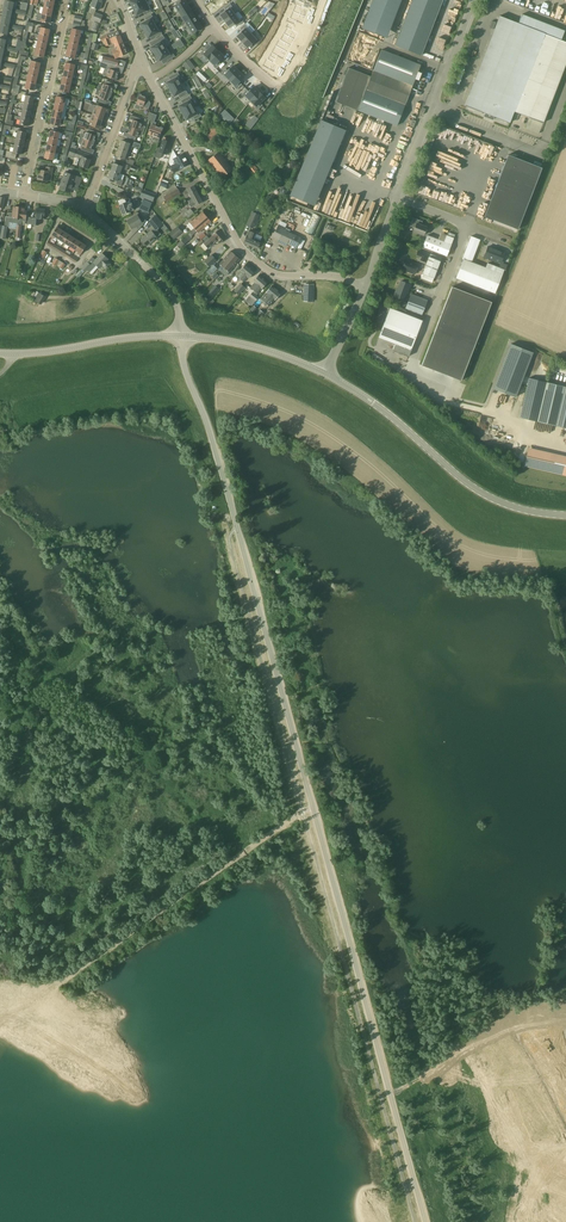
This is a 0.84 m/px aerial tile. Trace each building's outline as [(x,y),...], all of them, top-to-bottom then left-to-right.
[(55,2),(46,0),(45,0),(44,7),(53,9),(55,2)] [(103,0),(92,0),(90,6),(100,9),(103,0)] [(143,3),(141,0),(132,0),(130,1),(133,8),(143,3)] [(179,11),(188,5),(184,0),(181,2),(180,0),(179,0),(175,2),(177,4),(175,5),(179,11)] [(362,27),(387,38),(402,0),(372,0),(362,27)] [(394,45),(421,56),(443,0),(412,0),(394,45)] [(4,9),(12,10),(14,2),(5,1),(4,9)] [(297,5),(294,12),(306,17),(309,10),(303,7),(304,4),(297,1),(296,4),(297,5)] [(133,8),(136,15),(143,12),(145,15),(151,12),(149,9),(146,10),(143,3),(133,8)] [(224,20),(235,13),(230,7),(231,6),(229,3),(223,7),(225,10),(220,14),(224,20)] [(179,11),(182,16),(182,17),(191,11),(188,5),(179,11)] [(51,16),(53,9),(44,7),(42,14),(51,16)] [(10,18),(12,10),(4,9),(2,16),(10,18)] [(182,16),(181,17),(184,23),(186,22),(195,16),(191,11),(182,17),(182,16)] [(95,12),(92,20),(100,23),(103,15),(95,12)] [(306,17),(294,12),(291,19),(290,19),(289,22),(295,25),(296,22),(303,24),(306,17)] [(239,19),(235,13),(224,20),(229,27),(235,22),(237,25),(243,21),(240,18),(239,19)] [(50,23),(51,16),(42,14),(40,21),(50,23)] [(144,31),(156,24),(152,18),(153,18),(151,14),(145,18),(147,21),(141,24),(141,25),(140,25),(142,29),(143,29),(144,31)] [(522,14),(518,23),(499,16),(465,105),(487,114),(486,116),(496,120),(496,118),(510,123),(511,119),(514,120),(515,116),(513,115),(514,111),(543,123),(565,65),(565,42),(561,40),(565,31),(563,30),(522,14)] [(80,27),(83,17),(75,15),(73,26),(77,27),(80,27)] [(9,26),(10,18),(2,16),(0,24),(9,26)] [(195,16),(186,22),(187,25),(185,26),(187,29),(189,28),(198,22),(195,16)] [(170,31),(171,31),(174,29),(169,20),(165,22),(170,31)] [(25,31),(28,32),(30,26),(33,27),(34,23),(27,22),(25,31)] [(189,28),(192,33),(202,28),(198,22),(189,28)] [(242,41),(251,32),(246,27),(247,26),(244,23),(239,27),(241,30),(236,35),(242,41)] [(9,26),(0,24),(0,26),(0,32),(7,34),(9,26)] [(160,31),(156,24),(144,31),(146,33),(145,34),(147,38),(148,37),(148,38),(154,34),(156,37),(162,34),(160,31)] [(287,28),(284,34),(295,40),(298,34),(292,30),(294,27),(288,24),(286,27),(287,28)] [(39,34),(48,36),(50,29),(41,27),(38,27),(37,30),(40,30),(39,34)] [(84,28),(80,27),(77,27),(77,29),(72,28),(70,35),(80,37),(80,33),(83,34),(84,28)] [(256,37),(251,32),(242,41),(247,47),(252,42),(255,44),(260,40),(257,37),(256,37)] [(444,33),(443,35),(439,34),(436,44),(442,46),(446,33),(444,33)] [(47,43),(48,36),(39,34),(38,41),(47,43)] [(114,43),(115,46),(123,43),(120,35),(109,39),(108,34),(100,37),(102,42),(104,40),(107,46),(114,43)] [(280,40),(291,46),(295,40),(284,34),(280,40)] [(78,44),(80,37),(70,35),(69,42),(78,44)] [(155,54),(167,47),(163,41),(165,39),(163,35),(156,39),(158,43),(150,48),(153,53),(154,52),(155,54)] [(4,48),(8,49),(8,47),(9,45),(5,44),(6,40),(0,39),(0,47),(4,48)] [(180,39),(171,45),(174,49),(179,46),(180,48),(184,45),(180,39)] [(277,46),(288,53),(291,46),(280,40),(277,46)] [(45,50),(47,43),(38,41),(36,48),(45,50)] [(76,51),(78,44),(69,42),(67,49),(76,51)] [(123,43),(115,46),(116,49),(112,51),(115,58),(119,56),(119,57),(127,54),(123,43)] [(24,51),(25,45),(22,45),(20,52),(19,54),(28,56),(29,52),(24,51)] [(208,60),(218,51),(216,49),(217,48),(214,45),(213,46),(212,45),(207,50),(205,48),(200,53),(203,56),(203,55),(208,60)] [(288,53),(275,46),(271,53),(270,56),(276,60),(277,56),(284,60),(288,53)] [(171,53),(167,47),(155,54),(157,57),(156,57),(158,62),(165,57),(168,61),(175,56),(172,52),(171,53)] [(44,57),(45,50),(36,48),(34,55),(44,57)] [(75,58),(76,51),(67,49),(66,56),(75,58)] [(374,68),(414,83),(415,79),(419,80),(422,73),(418,72),(421,65),(381,50),(374,68)] [(220,53),(218,51),(208,60),(214,66),(213,66),(216,69),(221,64),(219,61),(224,56),(223,56),(224,55),(221,52),(220,53)] [(86,63),(89,54),(85,53),(84,58),(80,57),(79,62),(86,63)] [(18,65),(21,66),(23,60),(25,61),(26,57),(20,55),(18,65)] [(101,62),(117,66),(119,60),(103,56),(101,62)] [(268,59),(264,67),(275,73),(279,66),(274,63),(276,60),(270,56),(268,59)] [(30,68),(39,70),(41,63),(31,60),(30,68)] [(64,69),(74,72),(74,68),(78,69),(79,66),(75,65),(75,64),(66,62),(64,69)] [(117,66),(101,62),(99,67),(105,68),(102,74),(111,77),(110,78),(117,81),(118,77),(117,77),(118,72),(122,73),(124,68),(117,66)] [(83,74),(86,74),(88,65),(81,63),(80,68),(84,69),(83,74)] [(229,81),(239,71),(233,66),(228,71),(226,68),(221,73),(223,76),(224,76),(229,81)] [(414,83),(374,68),(371,76),(348,67),(335,101),(358,110),(397,125),(405,105),(413,86),(414,83)] [(37,77),(39,70),(30,68),(28,74),(37,77)] [(72,78),(74,72),(64,69),(63,76),(72,78)] [(240,73),(239,71),(229,81),(234,86),(234,87),(237,89),(242,84),(239,82),(244,77),(244,76),(244,75),(241,72),(240,73)] [(178,77),(180,76),(178,72),(171,75),(173,79),(166,82),(167,83),(166,84),(168,87),(169,87),(170,89),(182,83),(178,77)] [(36,83),(37,77),(28,74),(27,81),(36,83)] [(70,85),(72,78),(63,76),(61,83),(70,85)] [(34,91),(36,83),(27,81),(25,88),(34,91)] [(97,89),(112,94),(113,92),(112,91),(113,87),(116,89),(118,85),(106,81),(104,86),(99,84),(97,89)] [(69,92),(70,85),(61,83),(60,90),(69,92)] [(183,97),(188,94),(182,83),(170,89),(172,92),(171,92),(174,97),(175,97),(181,94),(183,97)] [(250,102),(260,92),(258,90),(259,89),(255,86),(255,87),(254,86),(249,92),(246,89),(241,94),(244,97),(245,96),(250,102)] [(111,97),(112,94),(97,89),(95,94),(100,96),(98,101),(110,106),(112,102),(108,101),(110,97),(111,97)] [(265,98),(260,92),(250,102),(255,107),(258,110),(263,105),(260,103),(265,98)] [(148,109),(150,103),(148,99),(146,99),(147,97),(141,95),(141,94),(139,93),(136,99),(137,100),(135,108),(140,109),(141,106),(148,109)] [(24,102),(33,104),(34,97),(26,95),(24,102)] [(191,100),(192,99),(190,95),(183,99),(185,102),(179,106),(179,107),(181,111),(181,110),(183,113),(194,107),(191,100)] [(64,105),(65,102),(67,102),(68,99),(66,98),(56,96),(55,103),(64,105)] [(31,111),(33,104),(24,102),(23,110),(31,111)] [(67,106),(64,105),(55,103),(53,110),(63,112),(66,113),(67,106)] [(92,115),(103,119),(104,116),(103,115),(104,112),(108,113),(109,109),(97,105),(96,108),(95,107),(92,115)] [(201,116),(199,113),(198,113),(194,107),(183,113),(184,115),(183,116),(185,119),(186,119),(186,120),(192,116),(194,120),(201,116)] [(29,119),(31,111),(23,110),(21,117),(29,119)] [(65,116),(66,113),(63,112),(53,110),(52,117),(61,119),(65,120),(66,117),(65,116)] [(221,119),(227,113),(224,110),(218,116),(221,119)] [(11,114),(8,114),(5,124),(13,125),(14,121),(11,120),(12,115),(11,114)] [(151,120),(150,122),(152,123),(148,133),(154,135),(152,140),(158,142),(163,127),(160,126),(160,127),(155,126),(156,122),(154,122),(157,115),(153,114),(151,120)] [(253,114),(245,125),(251,128),(258,118),(253,114)] [(102,121),(103,119),(92,115),(90,122),(91,122),(90,125),(102,130),(103,126),(99,125),(101,121),(102,121)] [(129,126),(144,131),(146,126),(141,125),(143,119),(131,115),(129,119),(133,120),(131,124),(130,123),(129,126)] [(21,117),(17,116),(16,119),(20,120),(19,124),(28,126),(29,119),(21,117)] [(64,124),(65,120),(61,119),(52,117),(50,124),(59,126),(60,123),(64,124)] [(314,205),(345,129),(321,119),(289,195),(314,205)] [(526,127),(538,132),(542,123),(536,120),(534,124),(528,122),(526,127)] [(73,131),(75,122),(72,121),(71,126),(67,125),(66,130),(73,131)] [(10,130),(11,126),(4,124),(2,135),(5,135),(6,129),(10,130)] [(205,132),(211,140),(220,134),(215,125),(205,132)] [(142,136),(144,131),(129,126),(128,129),(129,129),(128,133),(125,132),(123,136),(135,140),(137,135),(142,136)] [(80,137),(94,143),(95,140),(94,139),(96,136),(99,137),(100,133),(88,129),(86,134),(82,132),(80,137)] [(16,138),(25,139),(26,132),(18,130),(16,138)] [(49,137),(58,139),(60,132),(50,130),(49,137)] [(57,146),(58,139),(49,137),(47,144),(57,146)] [(93,145),(94,143),(80,137),(78,142),(83,144),(81,149),(93,154),(94,150),(91,149),(92,145),(93,145)] [(167,141),(167,139),(164,137),(163,139),(160,148),(157,147),(154,156),(160,159),(162,153),(166,154),(168,151),(171,142),(167,141)] [(23,147),(25,139),(16,138),(15,145),(23,147)] [(119,148),(128,152),(130,149),(131,149),(133,146),(139,149),(141,144),(134,142),(132,146),(130,145),(130,143),(122,140),(119,148)] [(55,153),(57,146),(47,144),(46,151),(55,153)] [(21,154),(23,147),(15,145),(13,152),(7,151),(5,157),(15,159),(17,153),(21,154)] [(67,156),(68,157),(74,159),(75,157),(77,158),(74,165),(79,166),(79,165),(87,168),(91,160),(90,159),(91,155),(71,148),(68,154),(68,156),(67,156)] [(130,152),(128,152),(119,148),(116,156),(124,159),(126,156),(129,156),(130,152)] [(227,162),(237,154),(233,148),(223,157),(219,152),(208,160),(222,177),(233,169),(227,162)] [(53,160),(55,153),(46,151),(44,158),(53,160)] [(174,172),(179,169),(189,164),(183,153),(173,159),(176,164),(171,167),(174,172)] [(529,201),(542,168),(508,154),(484,216),(518,229),(529,201)] [(68,156),(66,156),(63,155),(61,161),(59,160),(58,164),(60,164),(64,165),(68,166),(70,164),(69,161),(68,161),(68,157),(67,156),(68,156)] [(53,168),(53,167),(53,164),(47,163),(47,167),(46,167),(46,171),(39,170),(38,179),(48,181),(49,174),(52,175),(53,168)] [(111,170),(120,173),(122,168),(127,170),(129,165),(122,163),(121,166),(113,163),(111,170)] [(258,169),(253,164),(249,167),(250,168),(249,168),(250,170),(251,169),(254,173),(258,169)] [(124,175),(120,173),(111,170),(108,177),(116,180),(115,183),(121,186),(123,180),(124,175)] [(79,185),(82,178),(65,172),(59,189),(71,192),(74,183),(79,185)] [(142,188),(143,183),(140,182),(138,187),(136,186),(135,189),(140,191),(141,188),(142,188)] [(190,198),(198,194),(193,186),(187,189),(183,191),(185,195),(189,193),(189,194),(188,194),(190,197),(190,198)] [(283,195),(286,194),(288,191),(287,188),(283,187),(281,188),(279,191),(280,194),(283,195)] [(173,198),(181,194),(178,188),(170,193),(173,198)] [(155,195),(142,190),(140,197),(152,202),(155,195)] [(190,198),(190,197),(187,199),(189,204),(191,208),(202,202),(198,194),(190,198)] [(152,203),(143,199),(139,209),(148,213),(152,203)] [(128,204),(127,202),(119,205),(123,214),(134,210),(132,203),(128,204)] [(17,229),(19,206),(13,206),(13,207),(12,213),(9,212),(9,216),(5,216),(4,226),(9,227),(9,228),(16,228),(17,229)] [(17,229),(16,228),(15,237),(20,237),(22,221),(26,221),(27,211),(24,210),(25,207),(19,206),(17,229)] [(44,219),(45,209),(37,208),(35,218),(34,218),(30,217),(29,217),(28,224),(33,224),(39,225),(39,218),(44,219)] [(188,218),(194,213),(190,208),(184,214),(186,215),(183,218),(185,220),(188,218)] [(295,213),(297,210),(294,208),(289,220),(297,224),(301,216),(295,213)] [(154,214),(153,212),(150,215),(151,217),(148,220),(152,224),(155,227),(161,221),(155,214),(154,214)] [(194,228),(207,217),(203,212),(192,221),(191,220),(189,222),(190,223),(187,225),(191,230),(194,228)] [(253,228),(259,214),(252,212),(246,225),(253,228)] [(312,236),(321,217),(313,213),(304,232),(312,236)] [(141,222),(137,215),(127,221),(132,229),(138,225),(140,228),(143,224),(146,220),(144,219),(141,222)] [(194,228),(198,232),(211,221),(207,217),(194,228)] [(424,235),(427,227),(419,224),(421,221),(413,218),(410,225),(413,225),(412,227),(415,228),(413,231),(424,235)] [(283,244),(289,232),(285,230),(286,228),(279,224),(273,237),(279,239),(278,241),(283,244)] [(174,239),(182,232),(177,226),(169,233),(174,239)] [(57,239),(63,230),(57,227),(51,235),(54,237),(53,238),(57,240),(57,239)] [(63,242),(69,234),(63,230),(57,239),(60,240),(59,243),(62,245),(63,242)] [(220,243),(226,238),(218,230),(213,235),(204,244),(208,248),(217,240),(220,243)] [(147,246),(157,237),(151,231),(141,239),(147,246)] [(257,248),(260,241),(253,238),(255,233),(249,231),(243,242),(257,248)] [(289,232),(283,244),(287,245),(288,243),(296,247),(301,237),(289,232)] [(69,246),(74,238),(69,234),(63,242),(69,246)] [(191,238),(188,234),(177,243),(181,247),(188,241),(191,244),(195,240),(192,237),(191,238)] [(423,247),(440,253),(447,256),(454,238),(447,235),(444,242),(427,235),(423,247)] [(463,259),(472,262),(480,240),(471,236),(462,259),(463,259)] [(75,250),(80,241),(74,238),(69,246),(75,250)] [(80,241),(75,250),(81,254),(86,245),(80,241)] [(496,249),(488,246),(484,257),(492,260),(492,259),(501,263),(505,252),(496,248),(496,249)] [(224,268),(235,255),(230,251),(220,264),(224,268)] [(429,253),(424,251),(422,257),(420,260),(426,262),(429,253)] [(107,260),(108,259),(102,253),(96,259),(93,262),(91,265),(87,262),(81,268),(85,271),(87,269),(89,272),(96,265),(100,268),(102,265),(106,269),(111,264),(107,260)] [(209,266),(216,260),(211,255),(204,261),(209,266)] [(235,255),(224,268),(229,272),(240,259),(235,255)] [(434,278),(441,261),(429,256),(423,273),(434,278)] [(486,267),(472,262),(463,259),(456,278),(495,293),(502,274),(504,270),(487,263),(486,267)] [(59,260),(56,265),(62,269),(66,264),(62,262),(59,260)] [(415,274),(418,265),(405,260),(401,269),(415,274)] [(249,278),(255,271),(246,264),(236,275),(244,281),(247,277),(249,278)] [(212,274),(217,269),(214,265),(208,270),(212,274)] [(258,294),(262,289),(268,282),(259,275),(253,282),(254,283),(250,287),(256,292),(255,294),(252,292),(249,296),(245,301),(252,306),(256,301),(259,297),(257,295),(258,294)] [(407,293),(411,285),(401,281),(398,289),(397,288),(394,296),(404,300),(406,292),(407,293)] [(239,295),(245,287),(240,283),(234,291),(239,295)] [(312,301),(313,285),(305,284),(304,301),(312,301)] [(214,296),(219,289),(216,286),(210,293),(214,296)] [(269,306),(281,293),(272,286),(261,299),(269,306)] [(461,380),(491,302),(492,302),(452,286),(422,365),(461,380)] [(42,305),(46,297),(38,292),(34,300),(42,305)] [(422,315),(428,300),(411,294),(405,309),(422,315)] [(252,314),(257,308),(253,305),(249,311),(252,314)] [(409,356),(423,320),(389,308),(383,324),(378,337),(395,343),(393,350),(409,356)] [(533,353),(511,344),(494,389),(505,393),(516,397),(533,353)] [(565,386),(547,382),(537,421),(556,425),(565,428),(565,386)] [(553,453),(528,447),(524,466),(565,475),(565,456),(553,453)]
